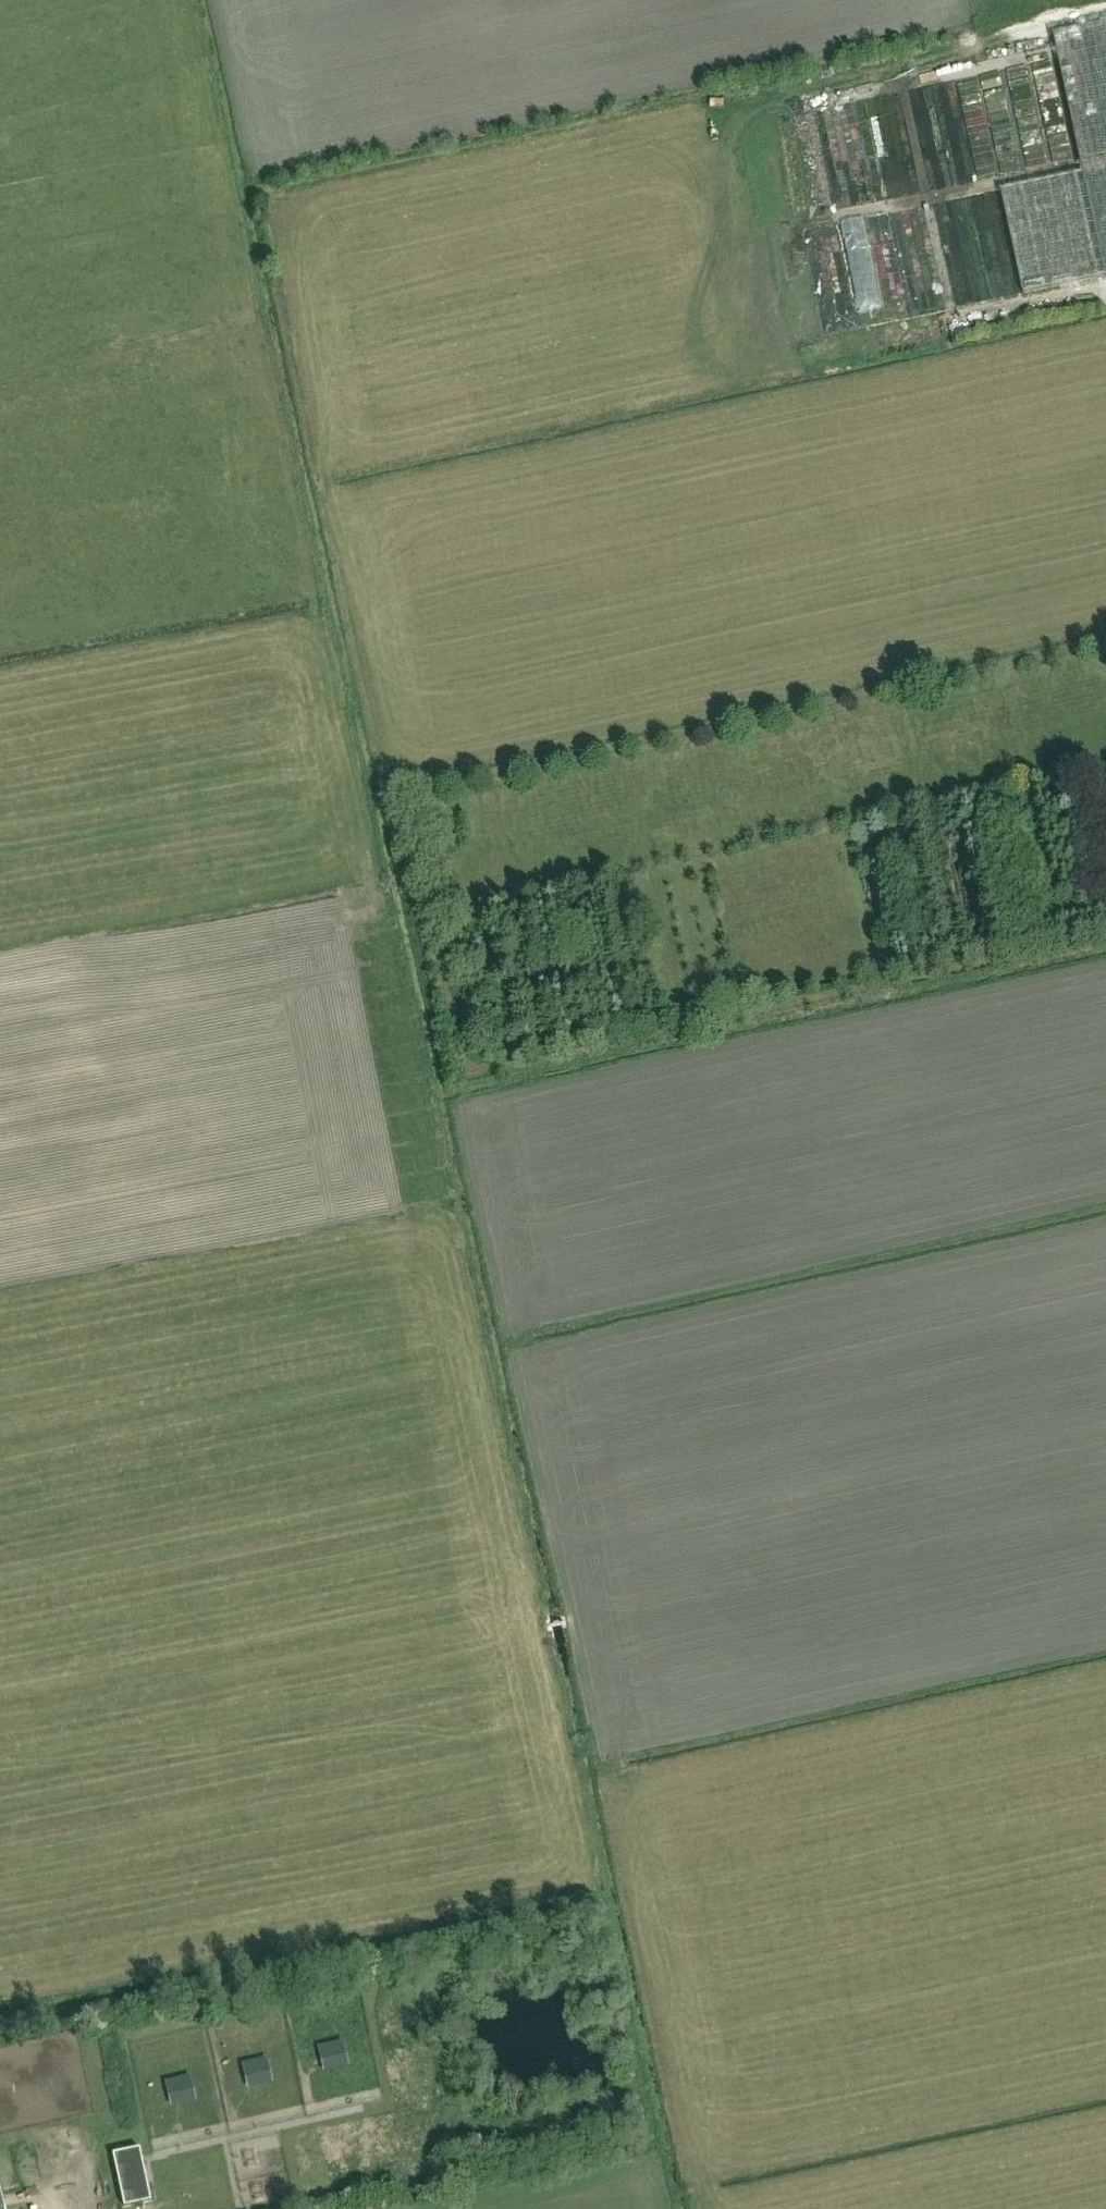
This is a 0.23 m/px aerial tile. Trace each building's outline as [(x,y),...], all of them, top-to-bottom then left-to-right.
[(1053,35),(1053,49),(1082,175),(1000,194),(1023,296),(1105,278),(1105,24),(1053,35)] [(968,189),(994,184),(971,66),(945,71),(968,189)] [(941,190),(963,185),(938,73),(918,77),(922,99),(921,100),(929,139),(941,136),(943,147),(932,149),(941,190)] [(939,314),(944,334),(960,331),(956,310),(939,314)] [(343,2039),(318,2045),(323,2070),(349,2065),(343,2039)] [(267,2057),(242,2062),(247,2087),(272,2081),(267,2057)] [(189,2074),(164,2080),(171,2106),(195,2100),(189,2074)] [(139,2147),(113,2154),(125,2206),(151,2200),(139,2147)] [(257,2151),(243,2154),(247,2169),(260,2166),(257,2151)] [(264,2184),(251,2188),(255,2203),(268,2199),(264,2184)]
